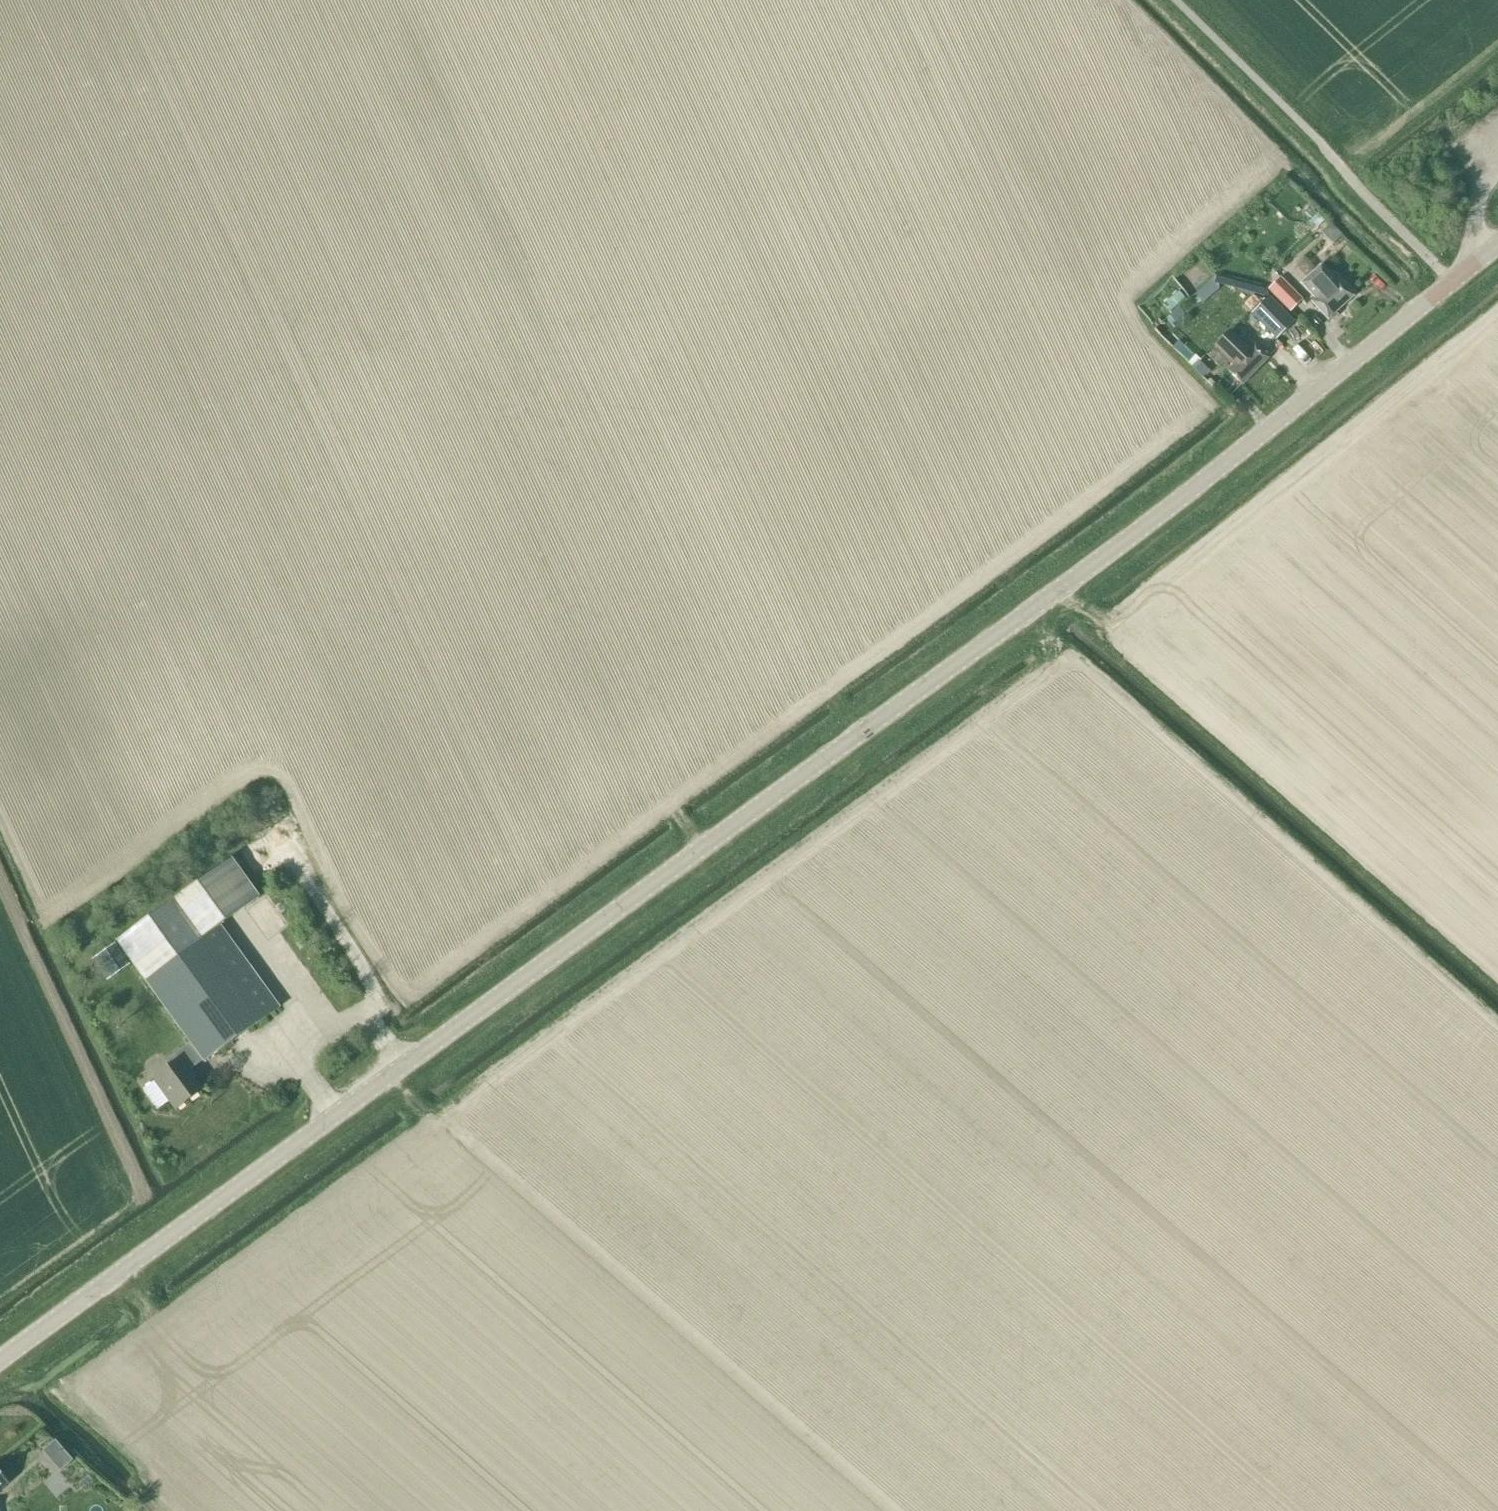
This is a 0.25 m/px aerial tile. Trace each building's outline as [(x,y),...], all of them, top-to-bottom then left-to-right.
[(1339,248),(1348,238),(1333,225),(1324,234),(1339,248)] [(1338,279),(1336,281),(1321,264),(1299,284),(1312,298),(1310,300),(1330,322),(1338,315),(1336,312),(1353,296),(1338,279)] [(1302,300),(1280,277),(1267,290),(1289,312),(1302,300)] [(1201,302),(1210,294),(1204,286),(1195,294),(1201,302)] [(1269,296),(1251,313),(1275,339),(1293,322),(1269,296)] [(1247,350),(1229,333),(1214,349),(1233,366),(1227,372),(1242,386),(1266,359),(1252,345),(1247,350)] [(292,812),(274,823),(278,830),(296,819),(292,812)] [(230,859),(116,941),(190,1044),(166,1061),(170,1067),(153,1079),(175,1110),(200,1093),(185,1072),(202,1060),(203,1063),(278,1009),(219,927),(258,899),(230,859)] [(55,1440),(42,1451),(50,1460),(62,1449),(55,1440)] [(8,1484),(0,1474),(0,1491),(8,1484)]
